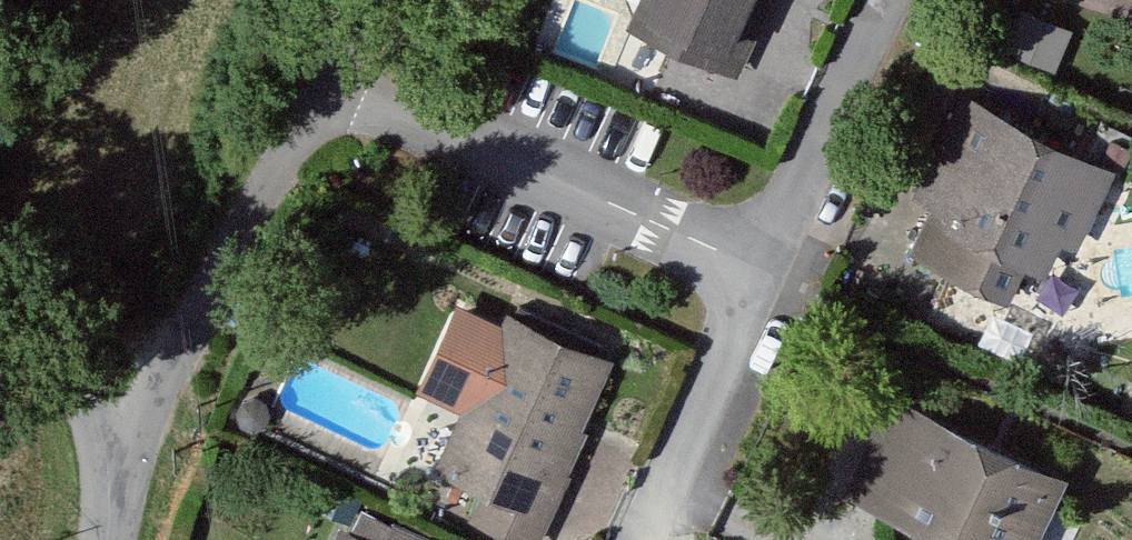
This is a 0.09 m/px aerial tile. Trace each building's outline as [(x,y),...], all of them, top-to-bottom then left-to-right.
[(643,27),(740,73),(757,39),(741,31),(756,0),(656,0),(643,27)] [(1064,36),(1023,20),(1010,54),(1052,69),(1064,36)] [(1109,181),(972,114),(930,198),(966,216),(961,227),(948,220),(929,260),(1005,297),(1023,259),(1046,270),(1061,238),(1077,246),(1109,181)] [(598,377),(515,336),(446,476),(487,496),(543,523),(560,488),(546,481),(598,377)] [(900,411),(861,496),(934,530),(941,516),(989,539),(994,530),(1016,539),(1025,539),(1053,481),(900,411)] [(487,496),(472,529),(495,539),(535,539),(543,523),(487,496)] [(362,516),(352,539),(418,539),(362,516)]
